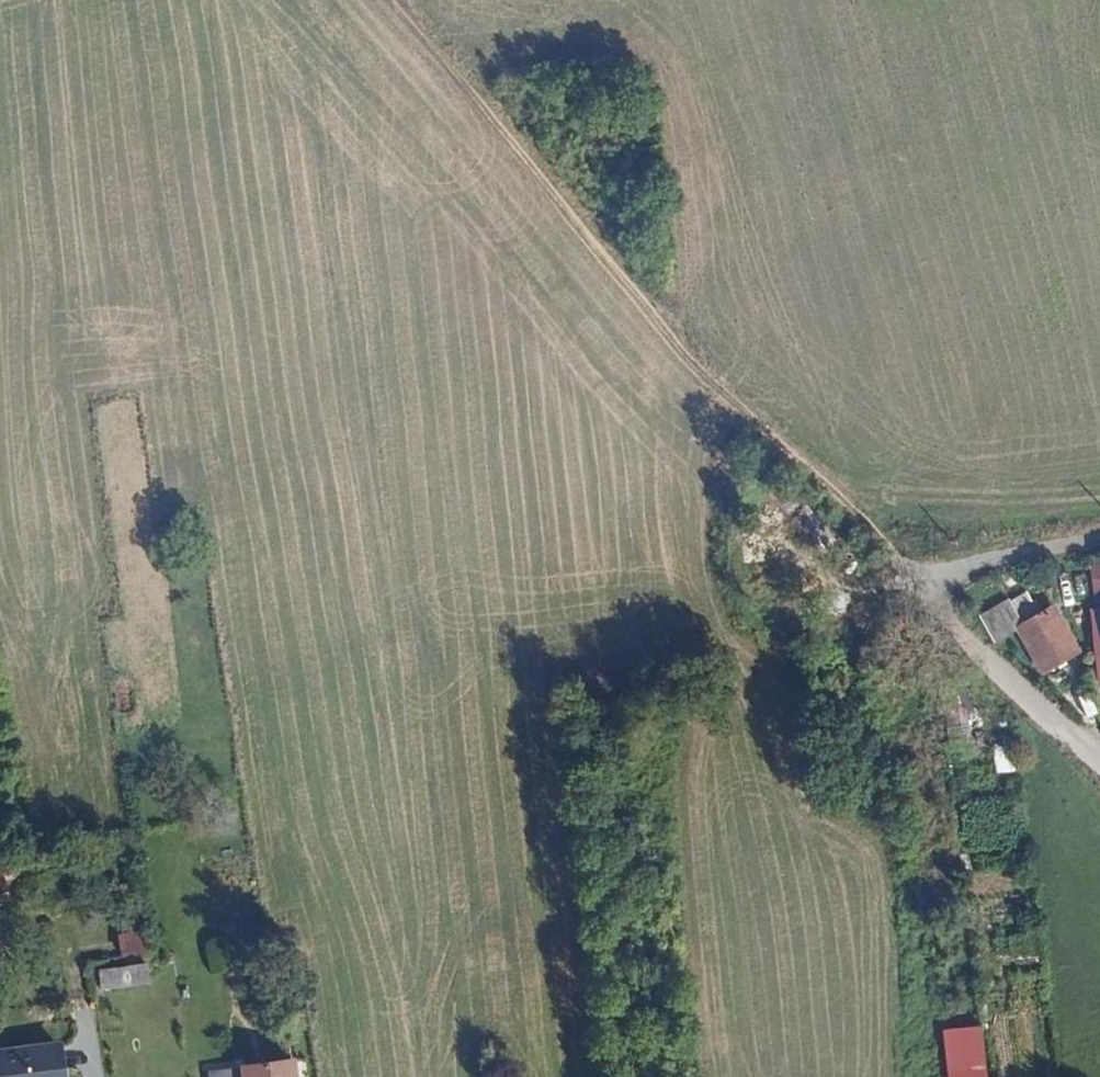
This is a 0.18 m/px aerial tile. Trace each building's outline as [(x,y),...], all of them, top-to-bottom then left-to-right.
[(1094,621),(1099,620),(1099,571),(1089,573),(1094,621)] [(979,617),(995,642),(1023,627),(1048,668),(1076,651),(1051,608),(1040,614),(1034,603),(1015,614),(1008,601),(979,617)] [(990,743),(993,773),(1011,771),(1008,741),(990,743)] [(104,988),(155,981),(152,959),(100,966),(104,988)] [(75,1041),(0,1042),(0,1076),(76,1076),(75,1041)] [(945,1076),(983,1076),(981,1060),(962,1062),(960,1042),(941,1044),(945,1076)] [(243,1076),(293,1076),(290,1061),(242,1068),(243,1076)]
